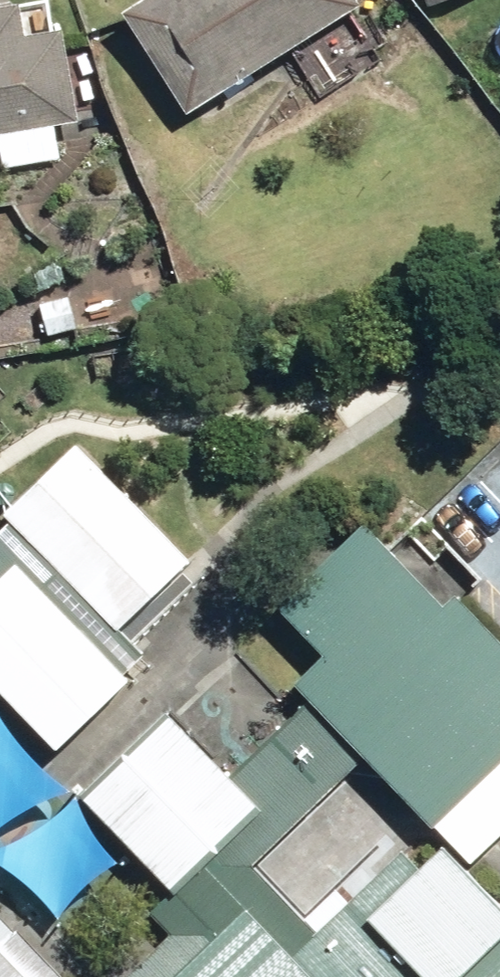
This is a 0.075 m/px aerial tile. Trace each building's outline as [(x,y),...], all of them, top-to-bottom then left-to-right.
[(204,111),(377,4),(374,0),(162,0),(142,12),(204,111)] [(13,162),(69,156),(66,122),(88,119),(79,30),(41,34),(38,4),(0,8),(0,138),(11,137),(13,162)] [(56,329),(57,336),(88,329),(82,295),(51,302),(52,308),(43,309),(48,330),(56,329)] [(11,520),(116,631),(182,570),(77,456),(8,517),(11,520)] [(0,531),(0,580),(2,582),(11,574),(15,570),(118,676),(141,656),(116,631),(11,520),(0,531)] [(76,797),(174,899),(343,737),(363,757),(431,827),(434,825),(499,762),(499,644),(455,597),(437,615),(409,586),(366,542),(336,572),(287,618),(323,655),(292,686),(305,699),(229,773),(167,709),(76,797)] [(57,746),(121,679),(118,676),(15,570),(11,574),(2,582),(0,584),(0,687),(57,746)] [(122,976),(178,976),(248,910),(311,976),(420,871),(405,855),(402,851),(317,935),(248,868),(363,757),(343,737),(174,899),(153,911),(171,933),(122,976)] [(434,825),(470,864),(499,835),(499,762),(434,825)] [(442,851),(438,854),(420,871),(311,976),(248,910),(178,976),(499,976),(499,911),(466,876),(442,851)] [(0,919),(0,954),(22,976),(57,976),(0,919)] [(0,954),(0,976),(22,976),(0,954)]
